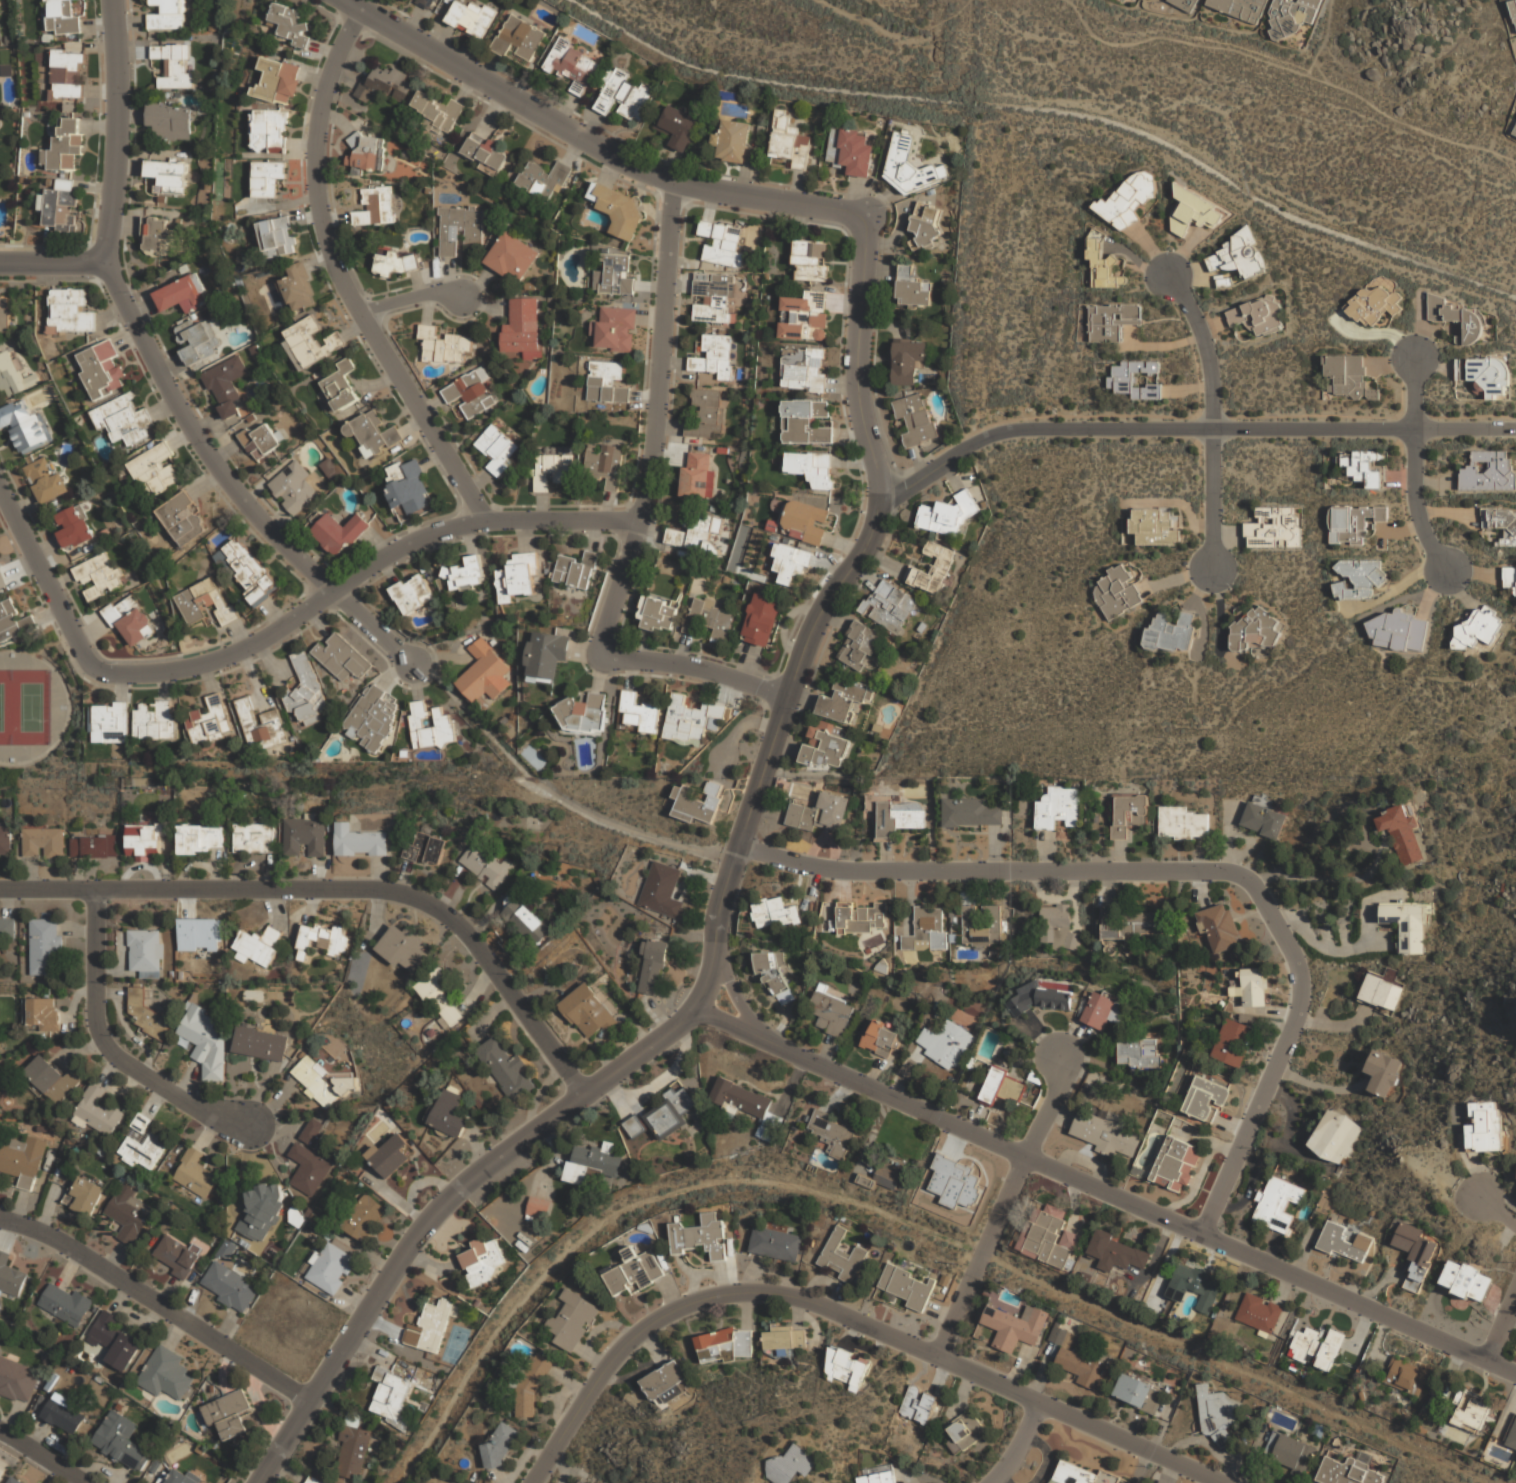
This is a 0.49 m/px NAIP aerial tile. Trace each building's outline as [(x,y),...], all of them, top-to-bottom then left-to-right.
[(48,34),(82,33),(81,14),(73,14),(73,0),(47,0),(48,34)] [(150,11),(148,11),(148,29),(185,29),(184,0),(150,0),(150,11)] [(435,0),(416,0),(415,1),(431,9),(435,0)] [(475,0),(456,0),(446,20),(484,39),(498,11),(475,0)] [(1194,11),(1199,0),(1170,0),(1194,11)] [(1208,6),(1261,23),(1268,0),(1210,0),(1208,6)] [(1321,0),(1300,0),(1276,0),(1268,30),(1298,38),(1303,20),(1315,23),(1321,0)] [(302,11),(274,1),(267,21),(279,25),(275,35),(305,46),(313,24),(299,19),(302,11)] [(492,48),(508,56),(512,49),(532,60),(548,31),(512,11),(492,48)] [(557,39),(545,67),(575,79),(571,88),(587,94),(602,57),(557,39)] [(192,42),(151,43),(152,59),(163,58),(163,75),(159,75),(159,87),(193,86),(192,42)] [(85,50),(50,49),(49,99),(84,100),(85,50)] [(304,64),(261,54),(258,69),(264,71),(261,85),(253,83),(250,94),(294,104),(304,64)] [(365,73),(354,94),(369,102),(377,88),(404,103),(415,81),(379,62),(371,76),(365,73)] [(591,107),(608,115),(612,108),(640,121),(654,90),(629,78),(631,73),(612,64),(591,107)] [(451,96),(445,104),(422,90),(410,109),(449,133),(466,105),(451,96)] [(191,139),(192,103),(148,102),(147,125),(156,125),(156,138),(191,139)] [(668,145),(688,152),(702,116),(665,102),(655,128),(672,135),(668,145)] [(288,151),(288,108),(251,108),(251,151),(288,151)] [(812,135),(787,132),(790,111),(775,109),(768,156),(793,160),(792,168),(807,170),(812,135)] [(83,154),(83,117),(55,117),(55,148),(43,148),(43,169),(75,169),(75,154),(83,154)] [(721,148),(719,160),(746,163),(751,122),(725,119),(723,132),(715,131),(713,147),(721,148)] [(869,177),(873,145),(868,144),(869,133),(833,128),(829,163),(850,166),(849,174),(869,177)] [(510,147),(472,130),(461,156),(500,172),(510,147)] [(934,190),(939,171),(909,164),(915,135),(895,131),(885,180),(934,190)] [(386,135),(351,134),(351,153),(347,152),(347,164),(353,164),(352,173),(364,173),(364,169),(385,170),(386,135)] [(154,178),(154,193),(187,194),(188,160),(146,159),(146,178),(154,178)] [(518,182),(556,202),(574,167),(559,159),(552,171),(530,160),(518,182)] [(253,160),(253,198),(277,198),(277,180),(287,180),(287,160),(253,160)] [(1161,182),(1138,165),(1110,202),(1102,196),(1094,207),(1124,230),(1161,182)] [(641,199),(596,179),(586,201),(617,214),(609,232),(633,242),(646,212),(637,208),(641,199)] [(1179,182),(1172,193),(1183,200),(1167,226),(1184,236),(1194,220),(1203,226),(1206,221),(1216,227),(1226,211),(1179,182)] [(393,185),(362,186),(363,209),(352,210),(353,224),(394,223),(393,185)] [(78,190),(46,189),(45,229),(76,230),(78,190)] [(943,208),(920,202),(909,244),(933,250),(943,208)] [(484,209),(439,207),(438,257),(460,257),(460,245),(483,245),(484,209)] [(257,220),(264,258),(298,251),(291,214),(257,220)] [(169,216),(142,216),(142,249),(163,249),(163,238),(169,238),(169,216)] [(744,227),(701,219),(698,236),(707,238),(703,260),(737,266),(744,227)] [(1212,273),(1240,263),(1245,277),(1267,269),(1251,225),(1231,232),(1235,243),(1205,254),(1212,273)] [(522,283),(541,251),(505,229),(486,262),(522,283)] [(1103,236),(1092,236),(1091,286),(1127,286),(1127,275),(1116,274),(1116,255),(1103,255),(1103,236)] [(830,242),(794,240),(791,280),(827,282),(830,242)] [(420,270),(419,253),(401,255),(400,249),(374,252),(377,275),(420,270)] [(631,277),(632,255),(605,253),(605,270),(596,270),(595,293),(635,294),(636,277),(631,277)] [(286,266),(289,276),(280,280),(290,310),(318,301),(304,260),(286,266)] [(932,282),(910,280),(911,266),(901,265),(898,304),(930,306),(932,282)] [(693,320),(729,323),(734,276),(695,272),(693,299),(695,299),(693,320)] [(209,303),(195,273),(154,292),(163,312),(183,303),(187,313),(209,303)] [(1230,274),(1217,278),(1220,288),(1233,283),(1230,274)] [(1389,309),(1394,315),(1403,306),(1399,302),(1404,297),(1396,290),(1392,294),(1381,283),(1373,291),(1367,284),(1346,305),(1369,328),(1389,309)] [(49,289),(49,331),(96,331),(96,312),(85,312),(85,289),(49,289)] [(779,339),(825,341),(828,292),(805,291),(805,298),(782,297),(782,312),(790,312),(789,323),(780,323),(779,339)] [(1463,321),(1445,321),(1445,322),(1432,322),(1432,320),(1427,320),(1427,292),(1444,298),(1444,304),(1463,304),(1463,307),(1466,306),(1466,308),(1475,308),(1475,310),(1478,310),(1480,312),(1482,314),(1483,316),(1484,318),(1485,321),(1486,325),(1481,325),(1482,328),(1481,331),(1480,334),(1479,337),(1476,340),(1474,342),(1472,344),(1470,344),(1466,345),(1463,345),(1460,345),(1455,343),(1454,342),(1454,336),(1463,336),(1463,321)] [(1226,308),(1231,325),(1249,320),(1253,336),(1284,327),(1275,294),(1226,308)] [(9,333),(10,295),(0,295),(0,333),(9,333)] [(540,297),(510,297),(510,325),(502,325),(502,351),(540,351),(540,297)] [(1091,340),(1122,340),(1122,324),(1142,324),(1142,303),(1091,303),(1091,340)] [(636,309),(598,307),(596,350),(634,352),(636,309)] [(347,344),(340,330),(320,341),(315,332),(322,328),(314,313),(284,329),(304,367),(347,344)] [(222,350),(208,317),(175,330),(188,364),(222,350)] [(439,324),(419,323),(418,341),(425,342),(424,359),(463,361),(464,352),(472,352),(473,335),(439,333),(439,324)] [(688,375),(730,377),(733,334),(701,333),(700,356),(689,356),(688,375)] [(95,399),(128,385),(120,363),(111,339),(77,352),(95,399)] [(917,385),(917,360),(927,360),(927,343),(891,342),(891,385),(917,385)] [(39,381),(34,373),(26,378),(9,349),(3,353),(0,348),(0,384),(8,398),(39,381)] [(825,391),(825,349),(783,348),(782,390),(825,391)] [(1366,354),(1324,354),(1324,375),(1332,375),(1332,396),(1380,396),(1380,387),(1366,387),(1366,354)] [(203,371),(223,420),(245,411),(233,379),(249,373),(241,355),(203,371)] [(361,398),(348,373),(358,368),(351,356),(336,363),(340,370),(321,380),(337,411),(361,398)] [(1494,400),(1485,400),(1485,390),(1476,381),(1454,380),(1455,359),(1485,359),(1487,357),(1494,358),(1497,358),(1499,359),(1501,361),(1504,363),(1506,366),(1507,368),(1508,371),(1508,386),(1504,386),(1504,395),(1494,395),(1494,400)] [(1162,398),(1162,383),(1134,383),(1134,372),(1160,372),(1159,360),(1113,360),(1113,375),(1109,375),(1109,391),(1131,390),(1131,398),(1162,398)] [(588,401),(630,402),(631,387),(622,387),(622,362),(589,361),(588,401)] [(449,403),(458,399),(468,418),(502,401),(483,365),(441,387),(449,403)] [(1148,385),(1149,374),(1132,373),(1132,385),(1148,385)] [(720,437),(722,389),(691,388),(689,436),(720,437)] [(893,399),(898,418),(906,416),(910,431),(903,433),(906,446),(938,438),(926,391),(893,399)] [(114,442),(126,437),(128,442),(157,430),(147,406),(139,410),(132,392),(98,405),(114,442)] [(52,440),(41,411),(30,415),(23,398),(0,407),(0,429),(11,425),(21,452),(52,440)] [(781,443),(833,444),(833,423),(829,423),(830,401),(782,400),(781,443)] [(405,439),(397,423),(386,428),(376,407),(343,424),(350,439),(356,436),(368,458),(405,439)] [(240,437),(256,462),(283,444),(267,419),(240,437)] [(494,422),(475,442),(492,458),(486,465),(497,476),(523,449),(494,422)] [(150,497),(182,480),(171,461),(176,458),(167,441),(130,461),(150,497)] [(618,491),(626,446),(601,442),(600,450),(590,448),(586,474),(608,478),(606,489),(618,491)] [(712,498),(717,453),(685,450),(680,495),(712,498)] [(1381,488),(1366,488),(1366,480),(1355,480),(1355,475),(1348,476),(1348,466),(1340,466),(1340,454),(1352,453),(1352,451),(1372,451),(1372,453),(1377,453),(1377,459),(1373,459),(1374,466),(1384,465),(1384,481),(1381,481),(1381,488)] [(1515,489),(1459,490),(1459,473),(1460,473),(1460,468),(1466,468),(1466,465),(1470,465),(1470,461),(1472,461),(1471,451),(1506,451),(1506,459),(1509,459),(1510,465),(1511,465),(1511,470),(1515,475),(1515,489)] [(25,466),(41,504),(69,492),(53,453),(25,466)] [(572,453),(535,453),(535,492),(548,492),(548,482),(572,482),(572,453)] [(785,453),(785,474),(810,475),(810,489),(833,489),(833,454),(785,453)] [(311,475),(297,457),(267,483),(295,516),(320,495),(306,479),(311,475)] [(341,472),(329,457),(320,463),(332,479),(341,472)] [(384,485),(399,521),(436,506),(415,457),(388,468),(393,481),(384,485)] [(921,504),(915,526),(957,536),(961,522),(980,512),(968,488),(954,495),(959,506),(938,501),(936,508),(921,504)] [(155,510),(178,548),(209,529),(185,491),(155,510)] [(823,544),(830,510),(788,500),(780,535),(823,544)] [(65,549),(94,540),(83,503),(53,513),(65,549)] [(1302,547),(1246,549),(1246,539),(1242,539),(1242,523),(1259,522),(1258,518),(1256,518),(1255,507),(1292,506),(1292,513),(1296,518),(1297,525),(1301,528),(1302,547)] [(1385,508),(1384,523),(1372,522),(1373,533),(1368,538),(1361,538),(1360,545),(1324,545),(1327,507),(1385,508)] [(1176,544),(1135,545),(1135,534),(1128,534),(1128,517),(1131,517),(1131,509),(1161,508),(1161,511),(1170,511),(1170,519),(1172,519),(1172,530),(1180,530),(1180,541),(1175,541),(1176,544)] [(682,529),(668,527),(664,549),(707,556),(715,515),(686,510),(682,529)] [(1482,528),(1504,529),(1503,539),(1499,539),(1498,546),(1515,547),(1515,512),(1501,510),(1483,511),(1482,528)] [(311,531),(339,558),(371,525),(358,512),(345,526),(330,512),(311,531)] [(280,585),(238,536),(215,556),(257,605),(280,585)] [(909,565),(902,581),(938,595),(955,551),(928,541),(923,553),(934,558),(929,573),(909,565)] [(799,589),(809,552),(781,544),(770,580),(799,589)] [(558,556),(553,582),(588,589),(596,553),(585,550),(582,561),(558,556)] [(72,568),(81,587),(83,587),(89,600),(125,584),(109,551),(72,568)] [(465,557),(466,566),(442,569),(443,578),(448,577),(450,591),(484,586),(479,555),(465,557)] [(1376,561),(1335,560),(1327,569),(1340,579),(1327,585),(1333,600),(1370,598),(1370,587),(1384,576),(1379,570),(1376,561)] [(1143,600),(1131,608),(1130,606),(1122,611),(1123,612),(1109,621),(1095,600),(1094,592),(1096,587),(1099,584),(1098,582),(1110,574),(1107,570),(1113,566),(1114,568),(1122,564),(1127,572),(1129,570),(1134,577),(1127,581),(1130,585),(1133,583),(1140,594),(1139,595),(1143,600)] [(1504,588),(1512,589),(1512,596),(1515,596),(1515,568),(1503,568),(1504,588)] [(390,589),(404,615),(434,600),(420,573),(390,589)] [(175,594),(189,625),(209,616),(206,608),(213,605),(223,626),(237,619),(216,574),(175,594)] [(861,614),(899,634),(917,598),(879,579),(861,614)] [(783,599),(754,591),(741,639),(770,647),(783,599)] [(132,648),(158,629),(130,592),(104,612),(132,648)] [(672,633),(679,602),(643,594),(636,624),(672,633)] [(683,631),(700,636),(702,627),(711,630),(709,638),(726,643),(737,610),(694,597),(683,631)] [(1,648),(27,637),(25,633),(37,628),(32,616),(20,621),(11,599),(0,603),(0,646),(1,648)] [(1279,633),(1273,646),(1265,646),(1262,644),(1262,647),(1248,647),(1246,649),(1241,650),(1240,651),(1233,651),(1230,648),(1230,635),(1231,633),(1232,628),(1230,626),(1235,621),(1237,623),(1243,617),(1244,617),(1245,619),(1249,616),(1248,615),(1248,613),(1253,608),(1255,610),(1259,606),(1269,613),(1269,617),(1272,617),(1277,621),(1273,627),(1273,630),(1279,633)] [(1384,612),(1360,623),(1372,644),(1423,654),(1430,620),(1417,618),(1418,610),(1414,607),(1404,607),(1398,610),(1393,609),(1392,614),(1384,612)] [(1475,610),(1468,622),(1452,630),(1454,637),(1449,644),(1449,649),(1467,649),(1491,646),(1504,622),(1488,613),(1485,616),(1475,610)] [(1190,649),(1194,626),(1191,626),(1194,614),(1180,611),(1177,625),(1169,623),(1171,613),(1162,611),(1158,613),(1157,618),(1154,618),(1153,625),(1151,625),(1150,628),(1146,627),(1142,643),(1145,649),(1155,651),(1160,647),(1175,651),(1178,650),(1179,647),(1183,651),(1190,649)] [(858,671),(869,654),(871,655),(883,636),(856,619),(846,635),(849,637),(836,657),(858,671)] [(324,644),(321,641),(310,652),(342,682),(351,672),(359,680),(372,665),(336,631),(324,644)] [(570,636),(534,631),(533,641),(529,641),(524,675),(556,679),(558,660),(567,661),(570,636)] [(509,668),(480,637),(467,649),(478,661),(454,683),(473,703),(485,691),(494,699),(510,684),(502,675),(509,668)] [(327,707),(305,650),(291,656),(303,686),(281,695),(288,713),(297,709),(304,727),(321,720),(318,711),(327,707)] [(815,714),(854,725),(861,701),(869,704),(874,688),(835,677),(830,697),(821,695),(815,714)] [(374,751),(405,706),(371,683),(340,729),(374,751)] [(619,723),(640,724),(639,733),(656,734),(658,705),(636,703),(637,691),(621,690),(619,723)] [(664,739),(701,744),(703,729),(717,731),(719,717),(730,719),(731,706),(702,703),(702,708),(684,706),(685,694),(671,692),(664,739)] [(206,696),(209,713),(201,714),(200,709),(185,713),(191,744),(223,738),(222,732),(229,730),(221,693),(206,696)] [(606,694),(589,693),(588,703),(561,700),(558,727),(602,732),(606,694)] [(248,745),(258,743),(259,749),(286,742),(277,709),(260,714),(262,724),(256,726),(248,696),(235,700),(248,745)] [(413,749),(455,744),(451,714),(442,715),(442,707),(433,708),(435,726),(429,726),(426,700),(411,702),(412,714),(409,715),(413,749)] [(90,742),(127,743),(128,702),(114,701),(114,706),(91,705),(90,742)] [(134,709),(134,739),(173,739),(173,701),(157,701),(157,711),(148,711),(148,703),(140,703),(140,709),(134,709)] [(842,769),(851,729),(820,722),(819,727),(810,725),(802,760),(842,769)] [(713,823),(724,785),(708,780),(705,792),(709,793),(706,802),(691,798),(694,789),(676,784),(672,798),(677,799),(672,817),(693,822),(694,818),(713,823)] [(1036,829),(1056,830),(1056,820),(1066,820),(1066,826),(1079,827),(1079,787),(1045,787),(1045,801),(1036,801),(1036,829)] [(848,798),(816,791),(813,808),(790,803),(785,825),(813,831),(814,826),(841,832),(848,798)] [(1113,840),(1127,840),(1127,828),(1146,828),(1145,794),(1112,795),(1113,840)] [(986,799),(942,799),(943,826),(1002,825),(1002,806),(986,806),(986,799)] [(1239,825),(1277,840),(1287,816),(1249,801),(1239,825)] [(925,828),(924,802),(877,803),(878,838),(892,838),(892,829),(925,828)] [(1208,814),(1187,814),(1187,806),(1159,806),(1159,837),(1208,838),(1208,814)] [(1422,859),(1412,829),(1417,827),(1413,816),(1407,818),(1403,806),(1374,816),(1380,832),(1389,829),(1402,866),(1422,859)] [(284,856),(300,855),(300,844),(307,843),(308,857),(325,857),(324,819),(283,820),(284,856)] [(387,832),(351,832),(351,822),(335,822),(336,856),(387,854),(387,832)] [(233,853),(273,852),(272,823),(233,825),(233,853)] [(127,856),(137,856),(137,861),(149,862),(149,855),(159,855),(160,835),(167,835),(167,825),(127,824),(127,856)] [(0,826),(0,855),(12,855),(11,826),(0,826)] [(177,827),(178,854),(209,853),(209,848),(222,847),(221,826),(177,827)] [(64,829),(24,828),(24,856),(40,857),(41,849),(45,849),(45,858),(64,859),(64,829)] [(447,839),(414,831),(407,859),(420,862),(420,860),(440,865),(447,839)] [(71,857),(117,857),(117,836),(71,836),(71,857)] [(458,862),(495,891),(514,866),(505,858),(502,862),(475,841),(458,862)] [(638,906),(678,918),(683,902),(672,898),(681,869),(653,860),(638,906)] [(551,931),(519,897),(502,913),(535,947),(551,931)] [(785,908),(783,897),(751,904),(757,930),(800,921),(797,905),(785,908)] [(887,930),(887,901),(876,901),(876,906),(854,906),(854,901),(838,902),(838,931),(887,930)] [(1228,903),(1199,912),(1212,954),(1241,945),(1228,903)] [(1423,954),(1423,923),(1426,923),(1426,903),(1380,904),(1381,923),(1398,923),(1399,954),(1423,954)] [(1001,904),(962,904),(962,943),(1001,943),(1001,904)] [(1070,904),(1041,904),(1041,942),(1053,942),(1053,949),(1080,949),(1080,932),(1070,932),(1070,904)] [(945,905),(915,905),(915,934),(902,934),(902,950),(919,950),(919,941),(929,941),(929,949),(945,949),(945,905)] [(1103,937),(1122,937),(1122,925),(1114,925),(1114,909),(1103,909),(1103,937)] [(1162,934),(1162,911),(1125,911),(1125,934),(1162,934)] [(179,951),(218,950),(218,942),(222,942),(222,918),(179,919),(179,951)] [(14,939),(15,919),(0,919),(0,939),(14,939)] [(344,959),(351,932),(302,919),(294,947),(303,950),(301,957),(305,958),(307,949),(344,959)] [(60,920),(31,920),(31,974),(60,974),(60,920)] [(398,921),(376,948),(411,977),(433,950),(398,921)] [(242,929),(233,948),(267,965),(284,932),(269,925),(262,938),(242,929)] [(129,929),(129,971),(163,971),(164,929),(129,929)] [(658,996),(668,942),(644,938),(641,954),(645,955),(638,992),(658,996)] [(785,990),(785,951),(756,951),(756,973),(768,973),(768,990),(785,990)] [(1244,1005),(1267,1005),(1267,967),(1242,967),(1242,986),(1232,986),(1232,994),(1244,994),(1244,1005)] [(467,1014),(436,971),(417,985),(448,1028),(467,1014)] [(1359,1000),(1396,1010),(1403,985),(1366,975),(1359,1000)] [(558,1003),(585,1040),(603,1027),(608,1033),(619,1025),(587,982),(558,1003)] [(1072,1010),(1074,991),(1039,987),(1039,985),(1022,983),(1020,999),(1015,998),(1013,1012),(1030,1014),(1032,1005),(1072,1010)] [(131,987),(131,1034),(169,1035),(169,1011),(144,1010),(145,987),(131,987)] [(809,1024),(844,1036),(855,1003),(819,992),(809,1024)] [(1126,1003),(1092,992),(1083,1022),(1105,1030),(1108,1020),(1120,1024),(1126,1003)] [(60,998),(27,998),(27,1031),(60,1031),(60,998)] [(207,1010),(193,1002),(177,1034),(199,1045),(193,1056),(208,1064),(224,1034),(212,1027),(215,1021),(204,1016),(207,1010)] [(1254,1025),(1225,1017),(1214,1059),(1243,1067),(1254,1025)] [(861,1045),(888,1058),(901,1031),(874,1018),(861,1045)] [(975,1036),(948,1019),(939,1033),(927,1026),(914,1046),(954,1070),(975,1036)] [(284,1063),(289,1036),(239,1027),(234,1054),(284,1063)] [(477,1050),(513,1103),(537,1086),(516,1057),(514,1058),(498,1035),(477,1050)] [(1119,1039),(1119,1067),(1159,1067),(1159,1039),(1119,1039)] [(1403,1062),(1375,1049),(1365,1071),(1375,1076),(1368,1090),(1387,1098),(1403,1062)] [(328,1107),(342,1092),(347,1096),(354,1089),(312,1050),(291,1073),(328,1107)] [(59,1105),(85,1076),(74,1066),(65,1077),(41,1055),(24,1073),(59,1105)] [(1018,1102),(1028,1082),(996,1066),(980,1096),(995,1104),(1000,1093),(1018,1102)] [(1197,1074),(1183,1110),(1210,1121),(1217,1103),(1226,1107),(1233,1088),(1197,1074)] [(768,1110),(773,1098),(719,1076),(710,1098),(738,1110),(739,1107),(765,1117),(768,1110)] [(101,1100),(106,1091),(92,1083),(73,1118),(110,1138),(124,1113),(101,1100)] [(464,1096),(442,1086),(426,1123),(461,1138),(469,1120),(456,1114),(464,1096)] [(668,1098),(644,1115),(661,1141),(689,1123),(683,1114),(697,1104),(686,1087),(678,1092),(674,1087),(665,1094),(668,1098)] [(1470,1102),(1470,1116),(1476,1116),(1477,1125),(1466,1125),(1467,1151),(1500,1150),(1498,1101),(1470,1102)] [(1142,1134),(1126,1129),(1129,1121),(1080,1106),(1070,1138),(1134,1158),(1142,1134)] [(844,1160),(857,1129),(850,1126),(849,1128),(827,1118),(830,1112),(817,1107),(809,1127),(815,1129),(814,1131),(836,1141),(830,1154),(844,1160)] [(1363,1127),(1330,1108),(1307,1147),(1340,1166),(1363,1127)] [(765,1117),(758,1135),(774,1142),(783,1117),(768,1110),(765,1117)] [(633,1137),(646,1128),(637,1114),(623,1123),(633,1137)] [(172,1135),(135,1118),(118,1156),(155,1172),(172,1135)] [(302,1137),(312,1144),(323,1127),(313,1120),(302,1137)] [(411,1156),(405,1150),(411,1144),(399,1131),(382,1148),(377,1143),(365,1156),(388,1179),(411,1156)] [(28,1135),(25,1145),(3,1140),(0,1153),(0,1171),(17,1175),(14,1186),(34,1190),(46,1140),(28,1135)] [(1153,1182),(1188,1193),(1203,1146),(1168,1135),(1153,1182)] [(602,1150),(577,1144),(573,1161),(568,1160),(564,1180),(587,1186),(591,1170),(619,1176),(624,1153),(615,1151),(617,1143),(605,1140),(602,1150)] [(290,1183),(312,1197),(333,1165),(297,1142),(288,1156),(301,1165),(290,1183)] [(205,1154),(192,1146),(172,1179),(207,1200),(221,1177),(199,1164),(205,1154)] [(903,1173),(881,1165),(874,1182),(896,1191),(903,1173)] [(105,1188),(78,1175),(65,1203),(92,1216),(105,1188)] [(1305,1189),(1271,1176),(1264,1192),(1259,1190),(1255,1201),(1259,1202),(1252,1221),(1285,1234),(1292,1216),(1284,1212),(1288,1201),(1298,1205),(1305,1189)] [(235,1229),(262,1243),(287,1194),(260,1180),(235,1229)] [(105,1214),(125,1226),(118,1238),(131,1246),(154,1209),(121,1189),(105,1214)] [(389,1209),(366,1192),(341,1226),(363,1242),(389,1209)] [(552,1200),(532,1195),(527,1212),(547,1218),(552,1200)] [(1043,1209),(1025,1250),(1073,1272),(1078,1260),(1070,1257),(1073,1251),(1078,1254),(1086,1236),(1069,1228),(1064,1226),(1067,1220),(1043,1209)] [(671,1223),(673,1251),(708,1249),(709,1261),(727,1260),(725,1218),(719,1219),(718,1211),(703,1212),(703,1225),(686,1226),(686,1222),(671,1223)] [(1358,1233),(1353,1244),(1343,1240),(1348,1227),(1327,1220),(1323,1232),(1319,1231),(1313,1246),(1332,1253),(1333,1251),(1363,1262),(1372,1238),(1358,1233)] [(1437,1243),(1420,1236),(1423,1229),(1400,1221),(1392,1246),(1409,1252),(1407,1259),(1413,1261),(1403,1288),(1419,1294),(1437,1243)] [(853,1282),(868,1251),(858,1246),(853,1256),(839,1249),(848,1230),(838,1225),(818,1265),(853,1282)] [(803,1236),(756,1226),(751,1252),(798,1262),(803,1236)] [(1100,1227),(1089,1252),(1102,1257),(1098,1266),(1111,1272),(1115,1262),(1129,1268),(1131,1261),(1145,1267),(1151,1252),(1136,1246),(1135,1247),(1113,1238),(1115,1233),(1100,1227)] [(188,1277),(200,1252),(165,1235),(153,1260),(188,1277)] [(506,1261),(497,1239),(488,1242),(485,1236),(472,1241),(475,1247),(460,1254),(472,1287),(492,1279),(500,1264),(506,1261)] [(357,1256),(325,1240),(305,1279),(338,1296),(357,1256)] [(603,1272),(613,1294),(637,1283),(639,1288),(667,1275),(653,1247),(640,1253),(635,1244),(622,1250),(627,1261),(603,1272)] [(20,1297),(29,1273),(8,1265),(12,1254),(0,1250),(0,1290),(20,1297)] [(1439,1285),(1482,1302),(1493,1276),(1449,1259),(1439,1285)] [(245,1313),(261,1288),(216,1260),(201,1285),(245,1313)] [(1210,1314),(1224,1279),(1180,1261),(1167,1295),(1182,1301),(1187,1287),(1204,1293),(1197,1309),(1210,1314)] [(888,1263),(878,1290),(925,1308),(936,1280),(928,1277),(928,1278),(888,1263)] [(39,1306),(79,1328),(93,1303),(53,1280),(39,1306)] [(602,1307),(567,1286),(560,1298),(567,1302),(557,1319),(552,1316),(545,1326),(559,1334),(554,1341),(574,1353),(602,1307)] [(1273,1335),(1284,1307),(1247,1291),(1235,1319),(1273,1335)] [(440,1352),(450,1315),(458,1317),(461,1305),(453,1303),(454,1300),(442,1297),(439,1305),(427,1302),(421,1326),(408,1322),(402,1342),(440,1352)] [(1037,1346),(1050,1312),(1030,1304),(1024,1318),(989,1304),(982,1322),(1000,1330),(994,1346),(1014,1353),(1020,1340),(1037,1346)] [(128,1372),(142,1341),(115,1328),(120,1318),(103,1310),(89,1340),(110,1351),(105,1361),(128,1372)] [(1331,1372),(1346,1334),(1330,1327),(1327,1335),(1307,1327),(1305,1333),(1297,1330),(1287,1354),(1331,1372)] [(764,1328),(764,1350),(805,1350),(805,1328),(764,1328)] [(753,1358),(753,1331),(698,1331),(698,1358),(753,1358)] [(184,1358),(160,1344),(137,1383),(159,1396),(162,1390),(181,1401),(196,1376),(179,1366),(184,1358)] [(863,1385),(870,1356),(832,1346),(824,1375),(863,1385)] [(1078,1383),(1097,1391),(1108,1366),(1064,1347),(1056,1366),(1081,1377),(1078,1383)] [(30,1403),(40,1369),(0,1356),(0,1394),(30,1403)] [(1430,1369),(1393,1356),(1384,1383),(1421,1396),(1430,1369)] [(640,1378),(651,1400),(663,1394),(666,1401),(683,1393),(678,1383),(687,1378),(678,1359),(640,1378)] [(413,1380),(379,1363),(373,1378),(382,1382),(371,1408),(388,1416),(387,1418),(407,1432),(411,1418),(401,1415),(413,1380)] [(1114,1395),(1157,1414),(1166,1392),(1153,1387),(1154,1384),(1124,1371),(1114,1395)] [(1198,1383),(1203,1432),(1213,1436),(1223,1449),(1235,1438),(1226,1426),(1237,1425),(1244,1402),(1234,1395),(1227,1390),(1211,1392),(1210,1382),(1198,1383)] [(940,1395),(911,1384),(900,1412),(928,1424),(940,1395)] [(1494,1400),(1463,1386),(1450,1417),(1480,1431),(1494,1400)] [(252,1408),(244,1389),(201,1405),(209,1426),(219,1422),(225,1439),(248,1431),(241,1411),(252,1408)] [(88,1412),(53,1395),(42,1418),(76,1435),(88,1412)] [(138,1424),(111,1409),(92,1445),(140,1471),(150,1452),(129,1440),(138,1424)] [(957,1455),(989,1433),(972,1409),(945,1428),(953,1439),(948,1443),(957,1455)] [(1507,1445),(1515,1448),(1515,1418),(1507,1445)] [(516,1435),(512,1421),(493,1427),(497,1439),(479,1444),(487,1470),(506,1464),(502,1452),(516,1448),(512,1436),(516,1435)] [(372,1429),(347,1424),(336,1473),(361,1479),(372,1429)] [(1305,1476),(1318,1449),(1288,1434),(1275,1428),(1261,1455),(1305,1476)] [(775,1481),(774,1482),(792,1482),(800,1470),(810,1476),(821,1458),(795,1442),(786,1457),(778,1452),(765,1474),(775,1481)] [(1350,1456),(1346,1464),(1326,1455),(1316,1479),(1325,1482),(1381,1482),(1386,1472),(1350,1456)] [(1064,1482),(1090,1482),(1091,1481),(1096,1482),(1121,1482),(1122,1479),(1063,1458),(1055,1480),(1064,1482)] [(867,1474),(857,1476),(858,1482),(896,1482),(893,1465),(866,1469),(867,1474)] [(176,1466),(166,1482),(204,1482),(176,1466)]
